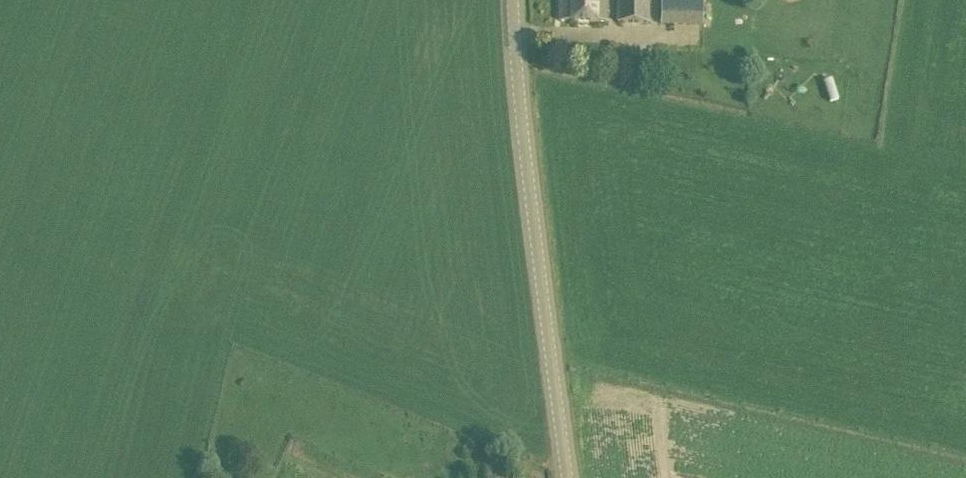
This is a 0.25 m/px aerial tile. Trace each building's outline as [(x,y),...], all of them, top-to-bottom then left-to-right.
[(609,0),(561,0),(560,21),(608,22),(609,0)] [(649,0),(617,0),(617,24),(649,24),(649,0)] [(661,24),(676,25),(676,0),(661,0),(661,24)] [(714,0),(698,0),(698,17),(714,17),(714,0)]
